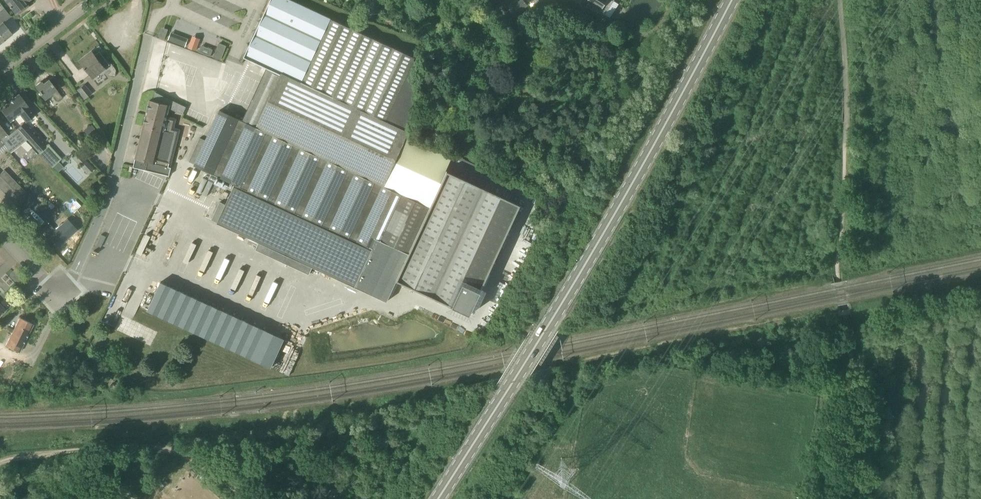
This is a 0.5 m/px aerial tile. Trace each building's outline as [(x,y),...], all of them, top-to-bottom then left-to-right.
[(27,2),(30,0),(7,0),(17,13),(19,11),(21,13),(27,8),(24,5),(27,2)] [(419,62),(291,0),(271,0),(268,6),(248,49),(245,55),(282,72),(257,127),(220,110),(194,165),(196,166),(235,184),(342,233),(376,249),(381,240),(410,254),(433,208),(402,194),(385,186),(410,133),(410,132),(412,132),(419,62)] [(528,5),(524,0),(521,0),(513,6),(518,12),(528,5)] [(613,0),(588,0),(587,0),(589,2),(587,6),(586,6),(586,7),(604,16),(614,1),(613,0)] [(12,34),(2,22),(0,24),(0,44),(12,34)] [(158,37),(164,39),(168,30),(161,28),(158,37)] [(168,41),(185,47),(188,39),(171,33),(168,41)] [(200,40),(193,37),(188,49),(196,52),(200,40)] [(226,47),(218,44),(213,58),(221,61),(226,47)] [(199,52),(210,56),(213,51),(201,46),(199,52)] [(108,60),(102,53),(100,51),(95,55),(92,51),(80,60),(85,66),(82,68),(86,74),(89,72),(91,74),(93,76),(108,65),(112,71),(108,74),(109,74),(111,75),(115,75),(116,71),(116,69),(109,60),(108,60)] [(57,101),(63,97),(48,79),(43,83),(42,81),(35,87),(39,92),(37,94),(43,100),(51,94),(57,101)] [(84,99),(91,92),(83,83),(76,90),(84,99)] [(34,114),(28,106),(18,94),(0,109),(9,121),(19,113),(25,121),(34,114)] [(171,165),(180,129),(165,126),(170,105),(150,100),(135,159),(136,159),(134,167),(144,169),(146,170),(148,162),(155,164),(156,161),(171,165)] [(24,123),(17,128),(28,139),(40,153),(46,147),(24,123)] [(17,128),(8,136),(0,125),(0,144),(2,146),(4,145),(10,153),(28,139),(17,128)] [(16,205),(23,199),(19,195),(24,190),(0,165),(0,189),(16,205)] [(94,170),(89,165),(84,169),(89,175),(94,170)] [(472,314),(522,205),(449,172),(433,208),(410,254),(398,280),(472,314)] [(342,233),(235,184),(218,221),(325,271),(342,233)] [(220,202),(212,219),(217,221),(225,204),(220,202)] [(51,225),(45,230),(62,249),(80,231),(69,220),(57,232),(51,225)] [(19,352),(33,324),(20,318),(6,346),(19,352)]
